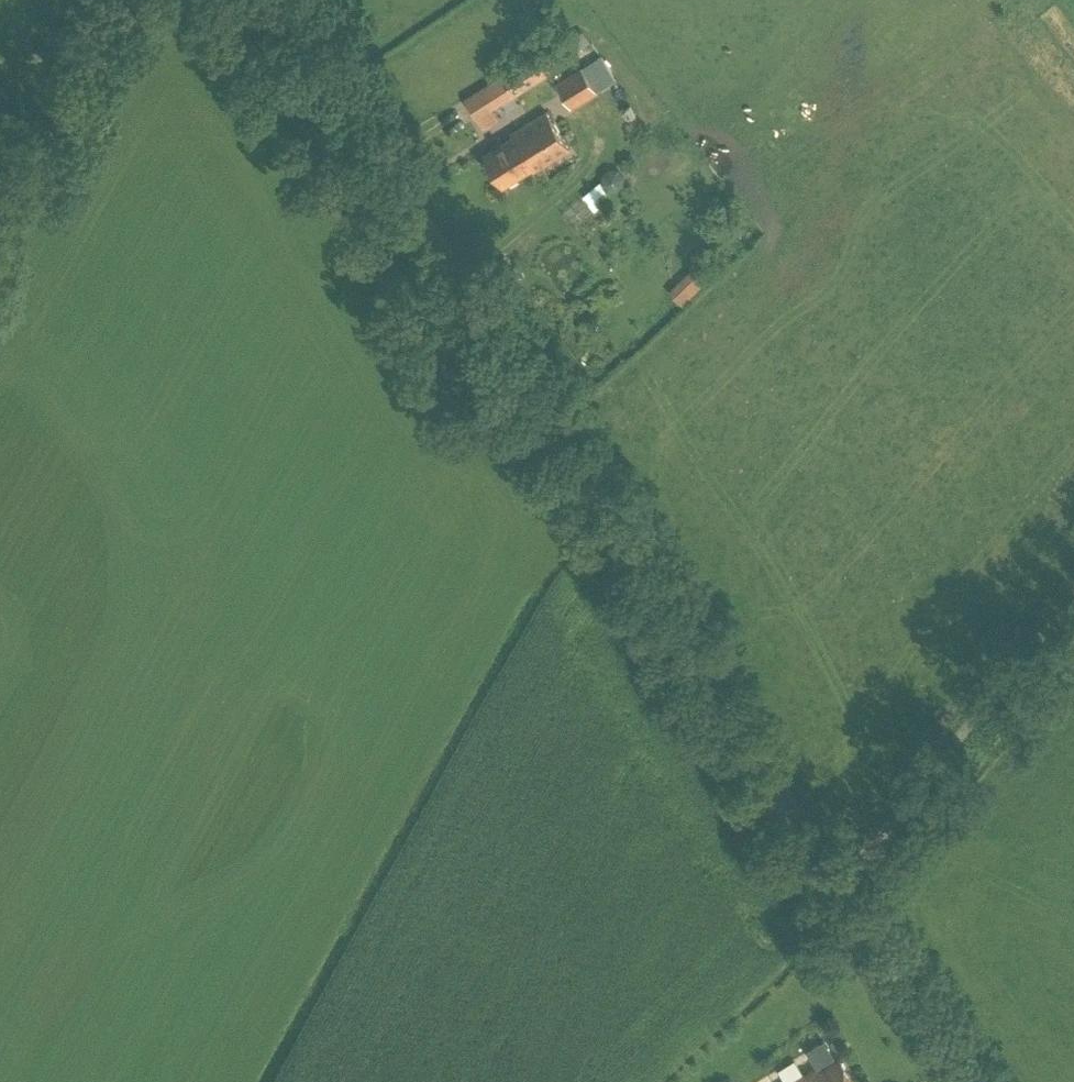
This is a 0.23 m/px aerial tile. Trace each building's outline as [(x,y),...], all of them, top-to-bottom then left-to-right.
[(483,129),(499,120),(492,108),(581,53),(570,34),(465,99),(483,129)] [(571,109),(597,92),(581,67),(555,83),(571,109)] [(534,172),(570,150),(547,112),(511,134),(513,137),(484,155),(503,186),(532,168),(534,172)] [(587,188),(594,204),(611,196),(604,181),(587,188)] [(688,304),(719,275),(706,261),(675,291),(688,304)] [(895,853),(899,847),(893,843),(889,848),(895,853)] [(839,1058),(836,1060),(824,1041),(808,1051),(817,1066),(792,1081),(854,1081),(839,1058)]
